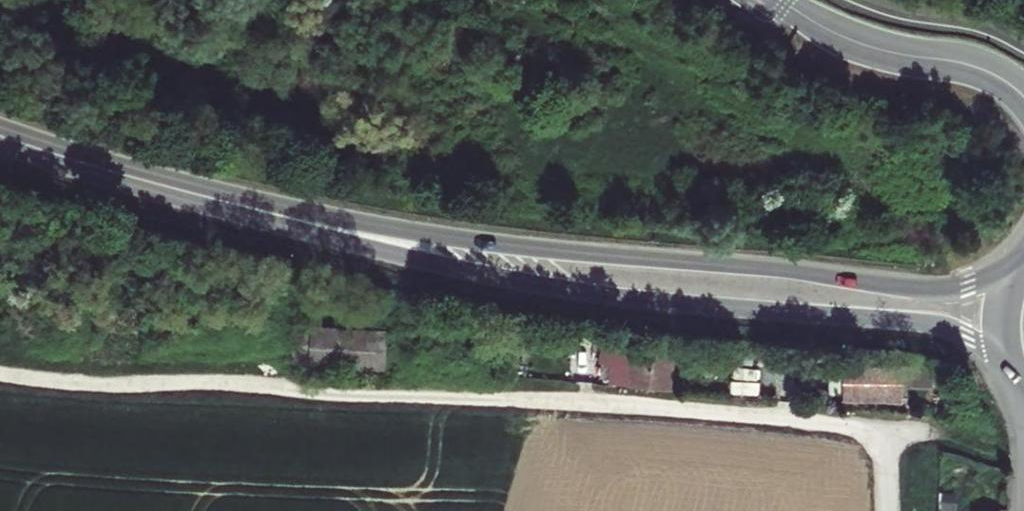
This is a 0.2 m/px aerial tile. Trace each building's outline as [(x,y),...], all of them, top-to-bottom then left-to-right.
[(302,366),(384,369),(386,329),(303,327),(302,366)] [(672,390),(675,355),(615,348),(611,384),(672,390)] [(864,381),(862,402),(897,404),(898,384),(864,381)]
